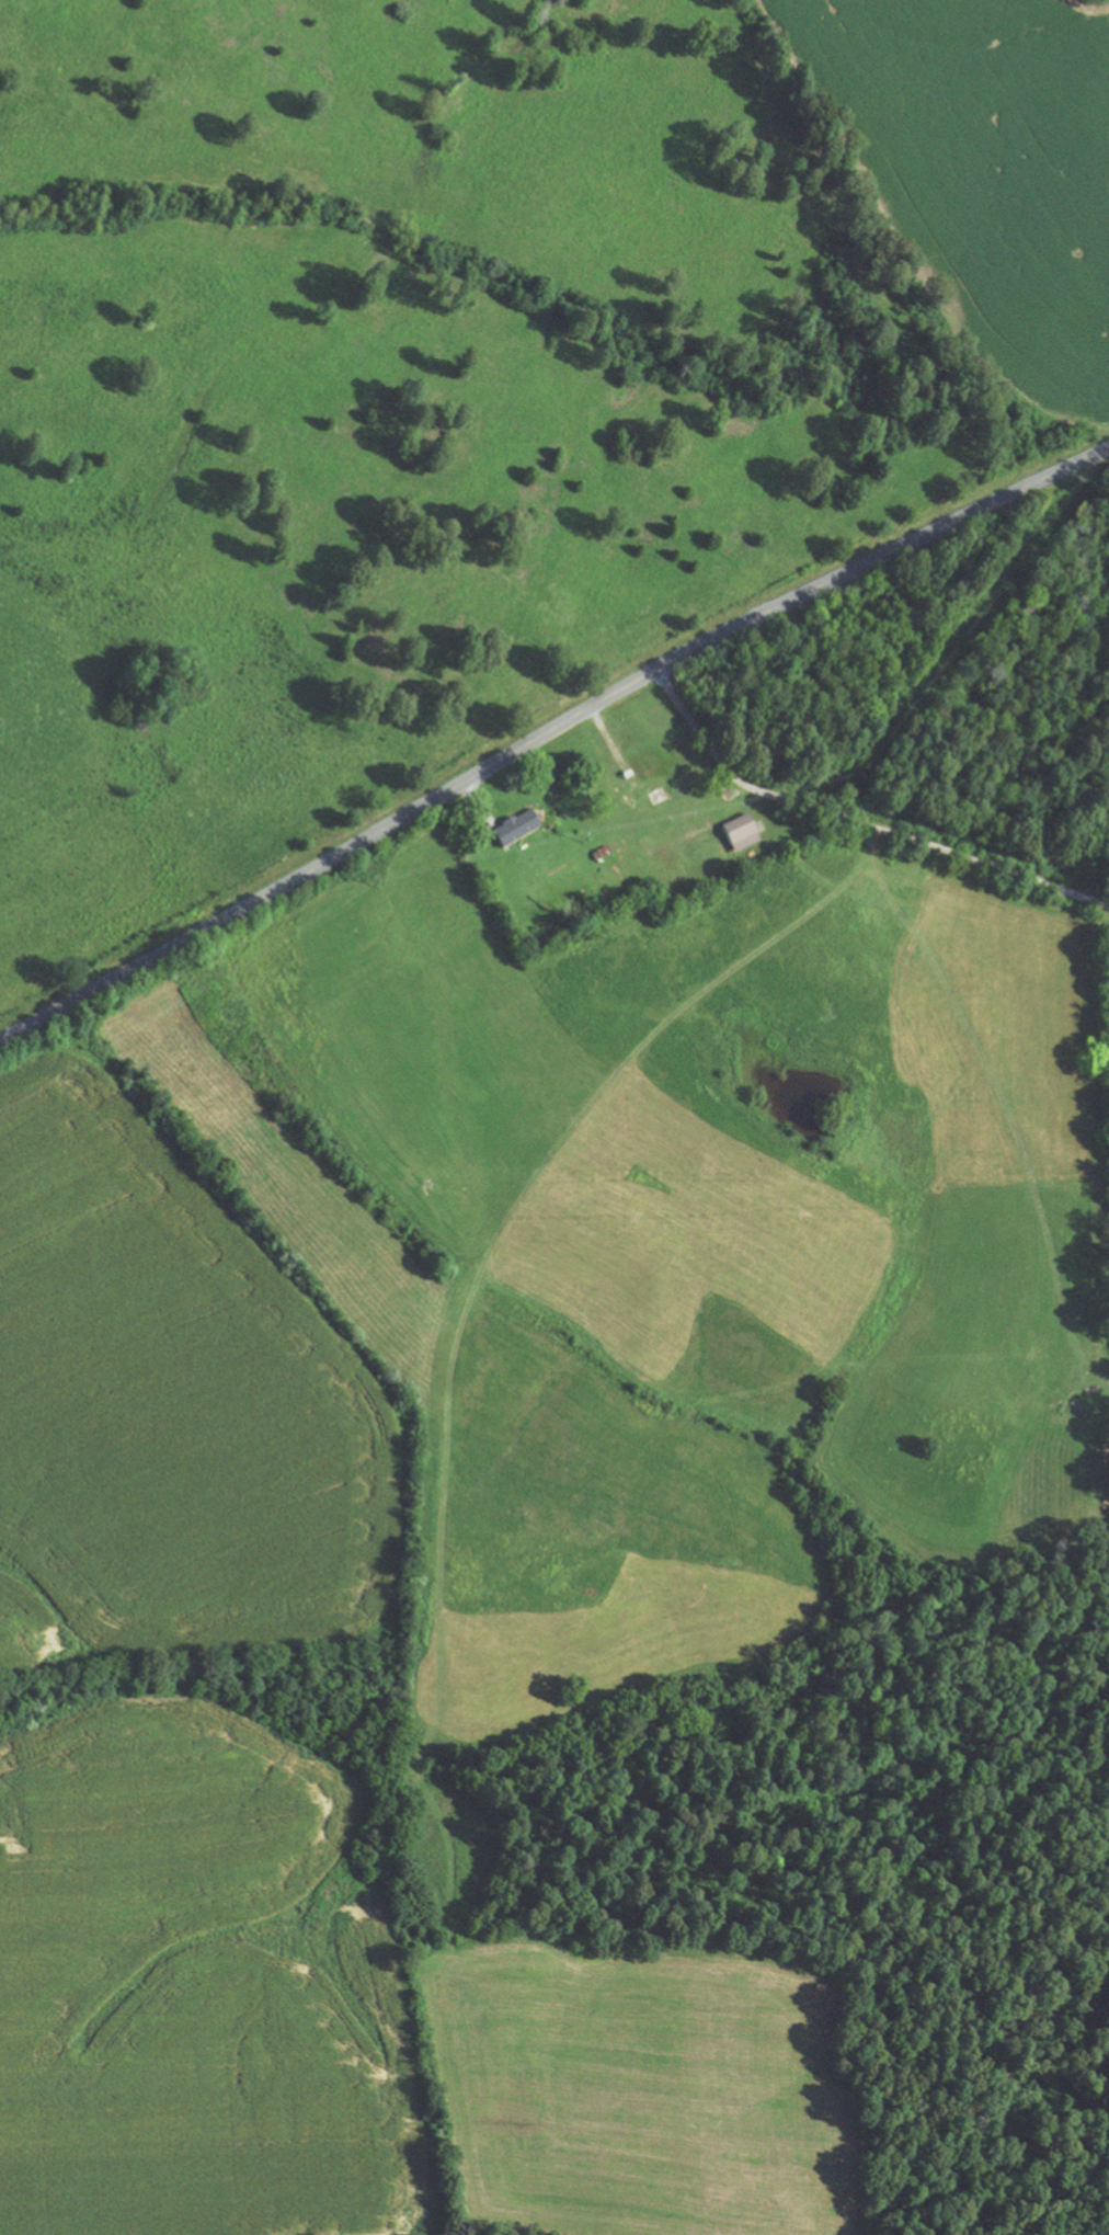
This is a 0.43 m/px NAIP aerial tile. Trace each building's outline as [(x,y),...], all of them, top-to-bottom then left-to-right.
[(491,827),(496,847),(537,835),(531,816),(491,827)] [(719,829),(732,856),(758,843),(745,817),(719,829)]
